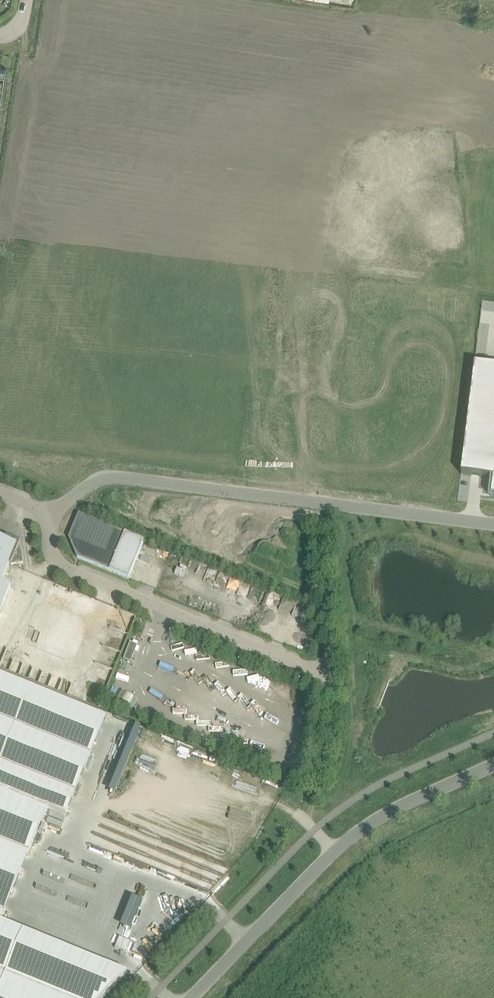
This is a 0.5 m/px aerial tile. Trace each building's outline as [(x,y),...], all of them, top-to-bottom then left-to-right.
[(474,364),(461,474),(493,478),(491,496),(493,497),(493,366),(474,364)] [(145,541),(79,514),(69,538),(78,558),(129,579),(145,541)] [(11,585),(2,581),(9,564),(12,564),(23,562),(21,545),(20,544),(21,542),(7,536),(5,540),(0,538),(0,613),(11,585)] [(85,627),(75,624),(69,648),(79,650),(85,627)] [(124,659),(131,662),(138,645),(131,642),(124,659)] [(128,973),(1,922),(48,808),(66,816),(106,718),(32,688),(33,687),(0,674),(0,997),(103,997),(128,973)] [(269,807),(262,817),(270,823),(277,813),(269,807)] [(120,936),(115,948),(126,952),(131,941),(120,936)]
